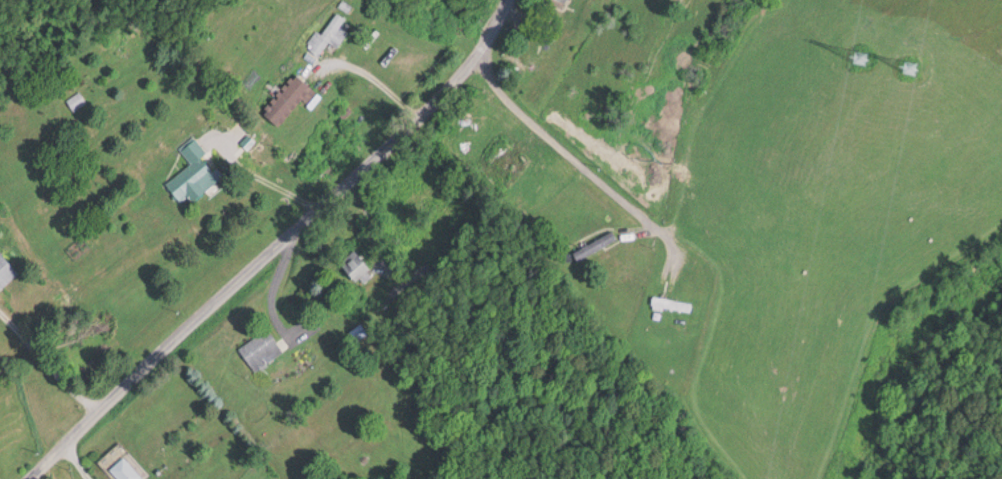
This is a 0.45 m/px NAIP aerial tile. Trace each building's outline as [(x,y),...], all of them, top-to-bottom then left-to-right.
[(322,34),(316,30),(306,46),(319,55),(328,42),(337,48),(348,31),(341,26),(345,18),(336,12),(322,34)] [(855,61),(866,63),(868,53),(856,51),(855,61)] [(297,102),(312,89),(297,73),(283,86),(297,102)] [(66,100),(74,111),(87,101),(79,91),(66,100)] [(180,202),(189,196),(192,201),(220,180),(202,156),(207,152),(196,137),(180,149),(191,164),(166,183),(180,202)] [(489,162),(504,181),(528,161),(513,143),(489,162)] [(571,252),(576,262),(618,239),(612,230),(571,252)] [(0,252),(0,291),(20,273),(0,252)] [(691,299),(652,299),(652,309),(691,309),(691,299)] [(283,354),(270,329),(239,346),(253,370),(283,354)] [(119,478),(141,478),(142,478),(123,457),(110,469),(119,478)]
